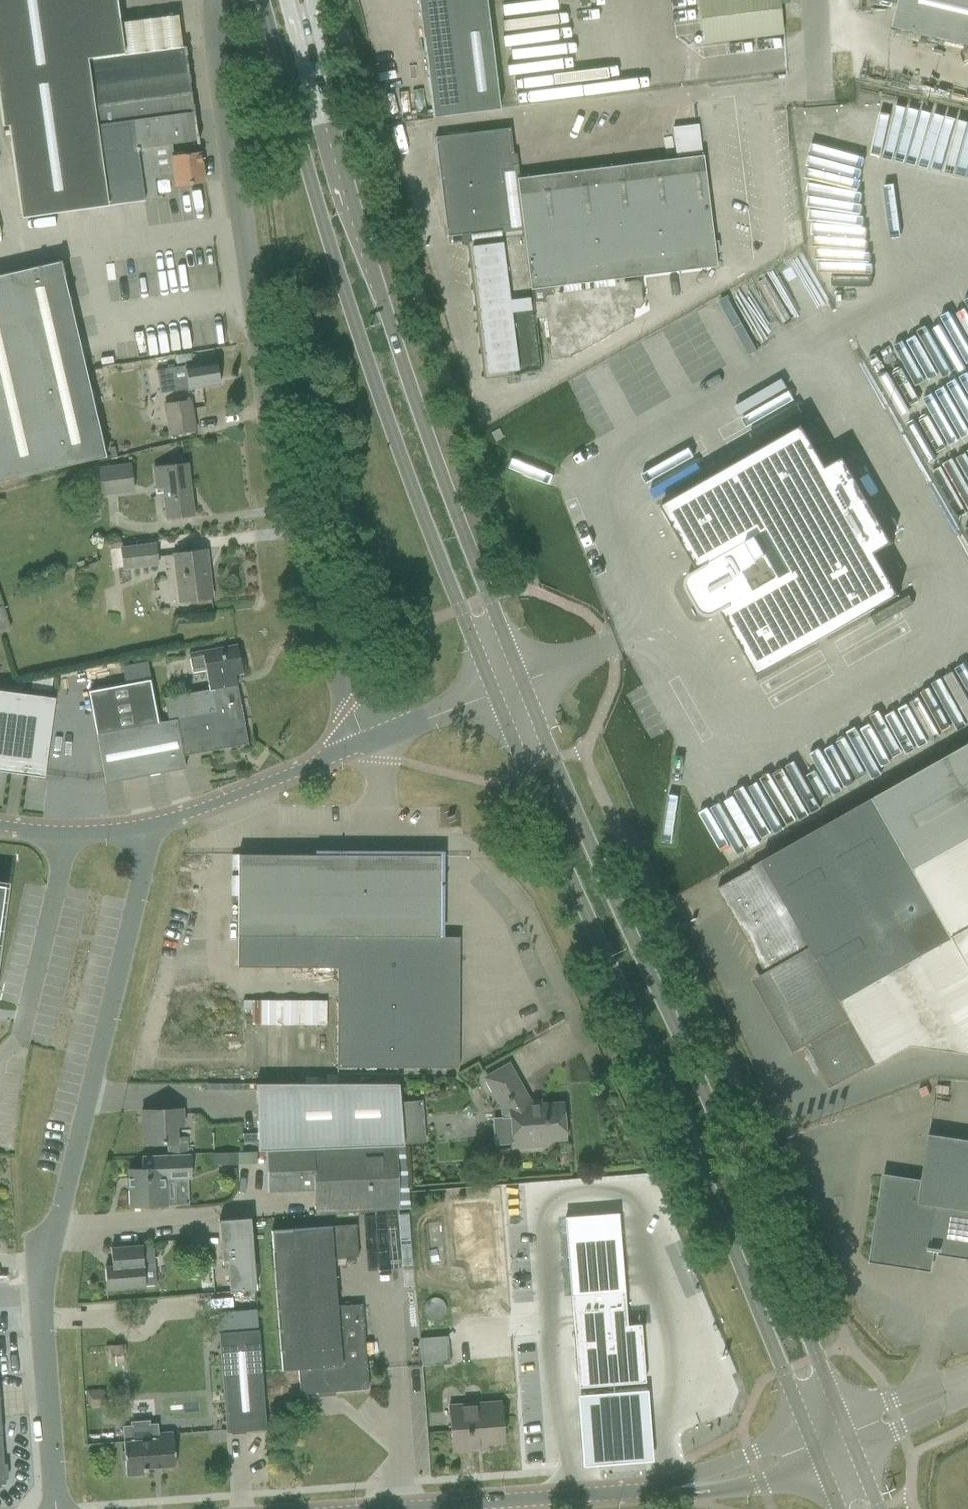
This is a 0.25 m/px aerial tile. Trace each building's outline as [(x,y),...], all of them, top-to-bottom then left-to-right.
[(106,206),(99,160),(86,59),(123,54),(119,23),(118,18),(117,18),(112,19),(110,0),(0,0),(0,95),(4,126),(8,125),(21,218),(106,206)] [(432,117),(499,109),(486,0),(417,0),(421,27),(422,38),(423,38),(432,117)] [(703,43),(762,36),(782,34),(778,0),(697,0),(703,43)] [(967,44),(967,0),(879,0),(898,4),(893,27),(967,44)] [(186,55),(185,47),(181,47),(123,54),(86,59),(99,160),(106,206),(157,199),(154,178),(150,153),(172,150),(198,146),(198,144),(197,136),(193,112),(194,112),(193,104),(192,104),(189,82),(190,82),(189,74),(188,74),(185,55),(186,55)] [(657,107),(660,134),(694,130),(690,103),(657,107)] [(510,128),(435,137),(447,236),(470,233),(471,240),(467,241),(484,379),(506,376),(518,375),(541,372),(534,317),(544,316),(550,359),(569,357),(630,322),(628,307),(638,306),(640,302),(638,284),(636,281),(624,283),(623,278),(717,266),(703,155),(519,178),(516,154),(513,154),(510,128)] [(172,150),(150,153),(154,178),(175,175),(176,181),(176,186),(183,186),(202,183),(204,183),(200,152),(199,152),(173,155),(172,150)] [(107,455),(64,281),(60,261),(0,275),(0,481),(107,455)] [(905,318),(927,363),(967,344),(967,289),(905,318)] [(195,364),(156,371),(158,384),(159,393),(189,388),(199,387),(219,384),(216,361),(195,364)] [(518,375),(506,376),(507,384),(519,382),(518,375)] [(165,404),(170,434),(195,430),(191,400),(165,404)] [(828,467),(803,423),(662,504),(699,569),(692,573),(690,575),(689,575),(687,577),(686,581),(687,588),(699,611),(702,613),(705,615),(710,615),(712,613),(721,609),(758,674),(900,594),(875,550),(893,541),(845,457),(828,467)] [(967,548),(967,439),(925,460),(967,548)] [(163,487),(166,518),(193,516),(187,462),(167,464),(154,466),(157,488),(163,487)] [(100,470),(102,492),(136,488),(134,466),(100,470)] [(121,548),(124,568),(157,564),(154,544),(121,548)] [(186,553),(174,554),(180,601),(191,600),(211,597),(209,577),(206,577),(205,569),(208,569),(206,550),(186,553)] [(11,629),(3,605),(0,606),(0,632),(11,629)] [(357,634),(362,643),(371,638),(367,629),(357,634)] [(217,649),(189,654),(192,672),(205,670),(209,690),(236,685),(236,683),(234,675),(239,674),(242,673),(242,671),(247,670),(244,658),(240,659),(237,645),(217,649)] [(966,713),(967,712),(967,658),(943,671),(966,713)] [(101,764),(105,783),(185,768),(183,755),(184,755),(173,696),(165,698),(169,720),(157,722),(149,680),(88,691),(101,764)] [(926,706),(931,704),(922,685),(903,694),(921,731),(935,724),(926,706)] [(44,777),(49,737),(54,698),(0,691),(0,772),(44,777)] [(831,1087),(866,1068),(867,1069),(911,1044),(967,1052),(967,744),(874,797),(736,878),(718,888),(767,974),(802,954),(841,1022),(806,1042),(831,1087)] [(237,935),(439,937),(439,855),(232,854),(232,870),(238,870),(237,935)] [(339,1067),(458,1068),(458,1067),(458,937),(439,937),(237,935),(237,967),(284,968),(340,968),(339,1067)] [(248,1023),(325,1024),(325,999),(248,998),(248,1023)] [(509,1108),(512,1142),(542,1139),(565,1138),(563,1103),(527,1106),(519,1091),(522,1089),(508,1065),(485,1077),(503,1109),(509,1108)] [(398,1083),(255,1084),(257,1150),(403,1146),(398,1083)] [(142,1111),(143,1144),(177,1142),(176,1125),(183,1125),(182,1109),(142,1111)] [(967,1255),(967,1140),(929,1134),(922,1184),(887,1178),(875,1258),(928,1266),(931,1249),(967,1255)] [(397,1146),(265,1151),(267,1191),(314,1190),(315,1214),(399,1208),(397,1146)] [(218,1153),(212,1153),(212,1164),(238,1164),(238,1153),(229,1153),(218,1153)] [(128,1187),(129,1207),(167,1206),(167,1190),(166,1179),(191,1178),(190,1154),(142,1156),(142,1169),(128,1169),(128,1178),(126,1178),(126,1187),(128,1187)] [(498,1184),(499,1203),(544,1200),(542,1181),(498,1184)] [(227,1256),(231,1292),(256,1290),(250,1218),(219,1220),(221,1256),(227,1256)] [(298,1369),(300,1394),(368,1389),(367,1369),(362,1304),(337,1306),(333,1258),(358,1256),(356,1225),(331,1226),(271,1231),(282,1370),(298,1369)] [(112,1266),(105,1267),(106,1289),(156,1285),(154,1247),(142,1248),(142,1246),(111,1248),(112,1266)] [(624,1291),(570,1295),(578,1387),(645,1382),(640,1324),(626,1325),(624,1291)] [(258,1330),(219,1333),(226,1432),(266,1429),(258,1330)] [(419,1338),(422,1366),(450,1364),(447,1336),(419,1338)] [(646,1385),(575,1390),(580,1463),(651,1458),(646,1385)] [(451,1431),(452,1451),(475,1449),(475,1443),(504,1441),(501,1402),(449,1406),(451,1431)] [(157,1433),(156,1423),(123,1426),(126,1476),(145,1474),(145,1471),(147,1471),(147,1468),(176,1466),(174,1446),(172,1432),(157,1433)]
